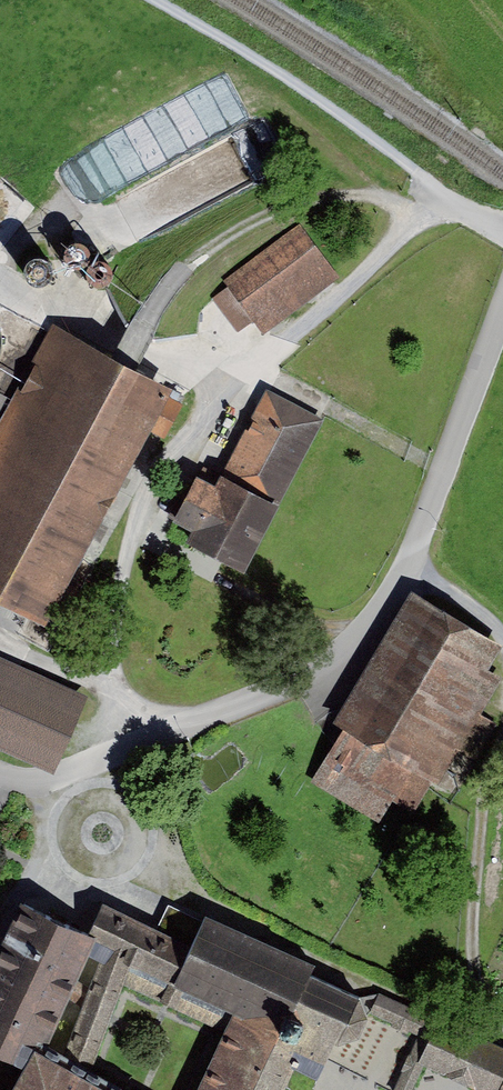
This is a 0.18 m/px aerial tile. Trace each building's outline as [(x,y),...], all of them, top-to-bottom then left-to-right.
[(337,277),(298,225),(224,280),(263,332),(337,277)] [(90,252),(87,249),(84,247),(80,246),(75,246),(72,248),(68,251),(66,255),(66,259),(67,263),(69,267),(72,270),(76,271),(80,272),(85,270),(88,268),(91,264),(92,260),(92,256),(90,252)] [(52,270),(50,266),(46,263),(42,261),(37,261),(32,262),(29,265),(26,269),(24,273),(24,278),(26,283),(29,287),(34,289),(39,290),(44,289),(48,287),(51,283),(53,279),(53,274),(52,270)] [(114,279),(113,275),(112,271),(109,268),(105,266),(101,265),(97,265),(93,267),(90,270),(88,274),(87,279),(88,283),(91,287),(94,290),(99,291),(103,291),(107,289),(110,287),(113,283),(114,279)] [(54,328),(14,399),(0,426),(0,599),(45,624),(149,431),(164,439),(183,404),(168,396),(171,391),(54,328)] [(321,420),(265,391),(220,478),(278,506),(321,420)] [(14,399),(0,392),(0,426),(14,399)] [(245,574),(278,506),(220,478),(214,489),(195,479),(173,522),(195,533),(188,546),(245,574)] [(488,671),(502,647),(412,594),(334,725),(344,731),(326,759),(394,801),(415,813),(433,782),(440,787),(460,753),(475,762),(497,725),(480,715),(501,679),(488,671)] [(90,696),(0,656),(0,749),(54,774),(90,696)] [(394,801),(326,759),(312,782),(379,824),(394,801)] [(26,1074),(35,1056),(41,1059),(89,959),(98,941),(90,937),(20,904),(0,947),(0,1062),(26,1074)] [(171,988),(192,945),(159,929),(104,904),(90,937),(98,941),(89,959),(99,962),(60,1070),(86,1085),(124,984),(225,1034),(232,1017),(171,988)] [(232,1017),(240,1021),(287,1021),(337,1047),(358,1040),(367,1021),(359,1002),(309,978),(314,966),(205,915),(201,922),(169,907),(159,929),(192,945),(171,988),(232,1017)] [(379,994),(370,1014),(419,1036),(395,1089),(413,1089),(424,1067),(418,1065),(438,1020),(379,994)] [(293,1069),(318,1080),(337,1047),(287,1021),(240,1021),(232,1017),(225,1034),(199,1089),(283,1089),(293,1069)] [(474,1089),(500,1089),(502,1083),(502,1050),(438,1020),(418,1065),(424,1067),(474,1089)] [(17,1089),(94,1089),(89,1087),(86,1085),(60,1070),(41,1059),(35,1056),(26,1074),(17,1089)]
